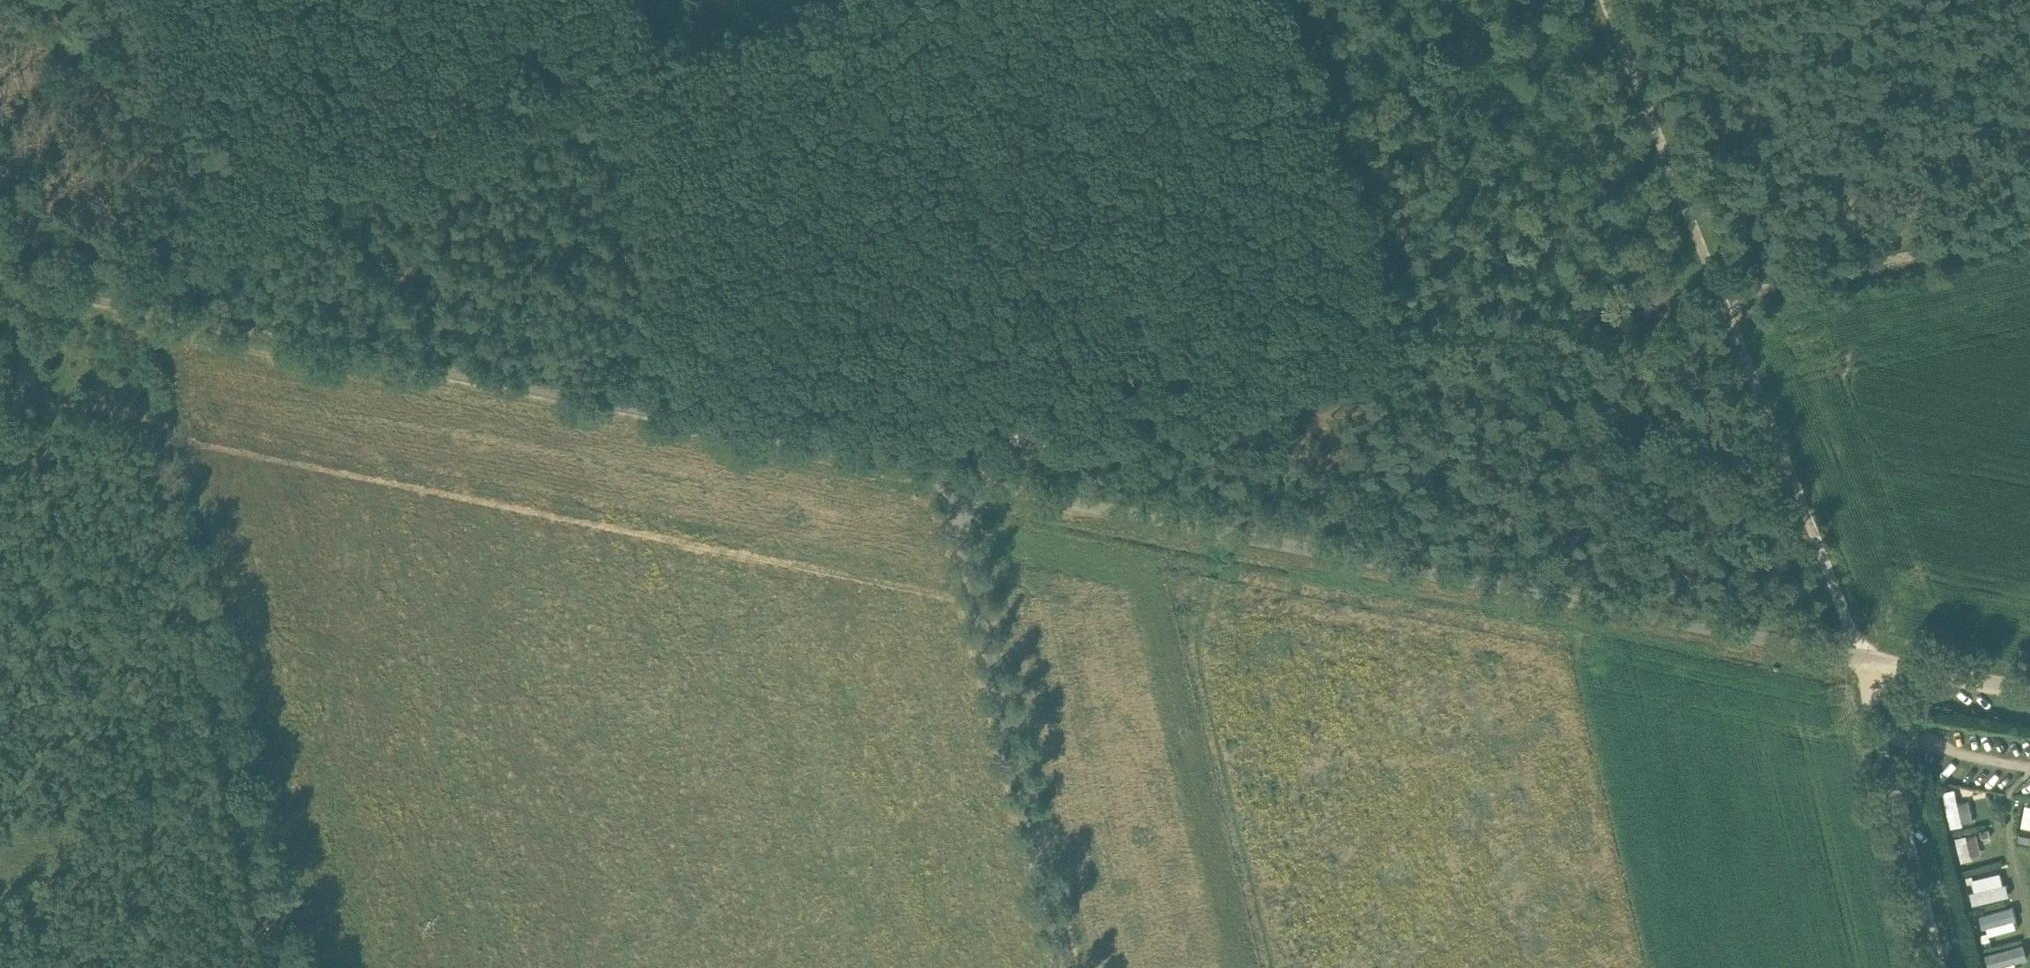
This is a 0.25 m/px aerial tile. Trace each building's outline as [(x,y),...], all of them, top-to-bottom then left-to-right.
[(1965,795),(1945,799),(1950,826),(1970,822),(1965,795)] [(1979,834),(1957,838),(1961,860),(1983,856),(1979,834)] [(1967,879),(1973,904),(2010,894),(2004,869),(1967,879)] [(2020,925),(2015,905),(1981,914),(1986,934),(2020,925)] [(1988,951),(1991,967),(2029,960),(2029,957),(2027,943),(1988,951)]
